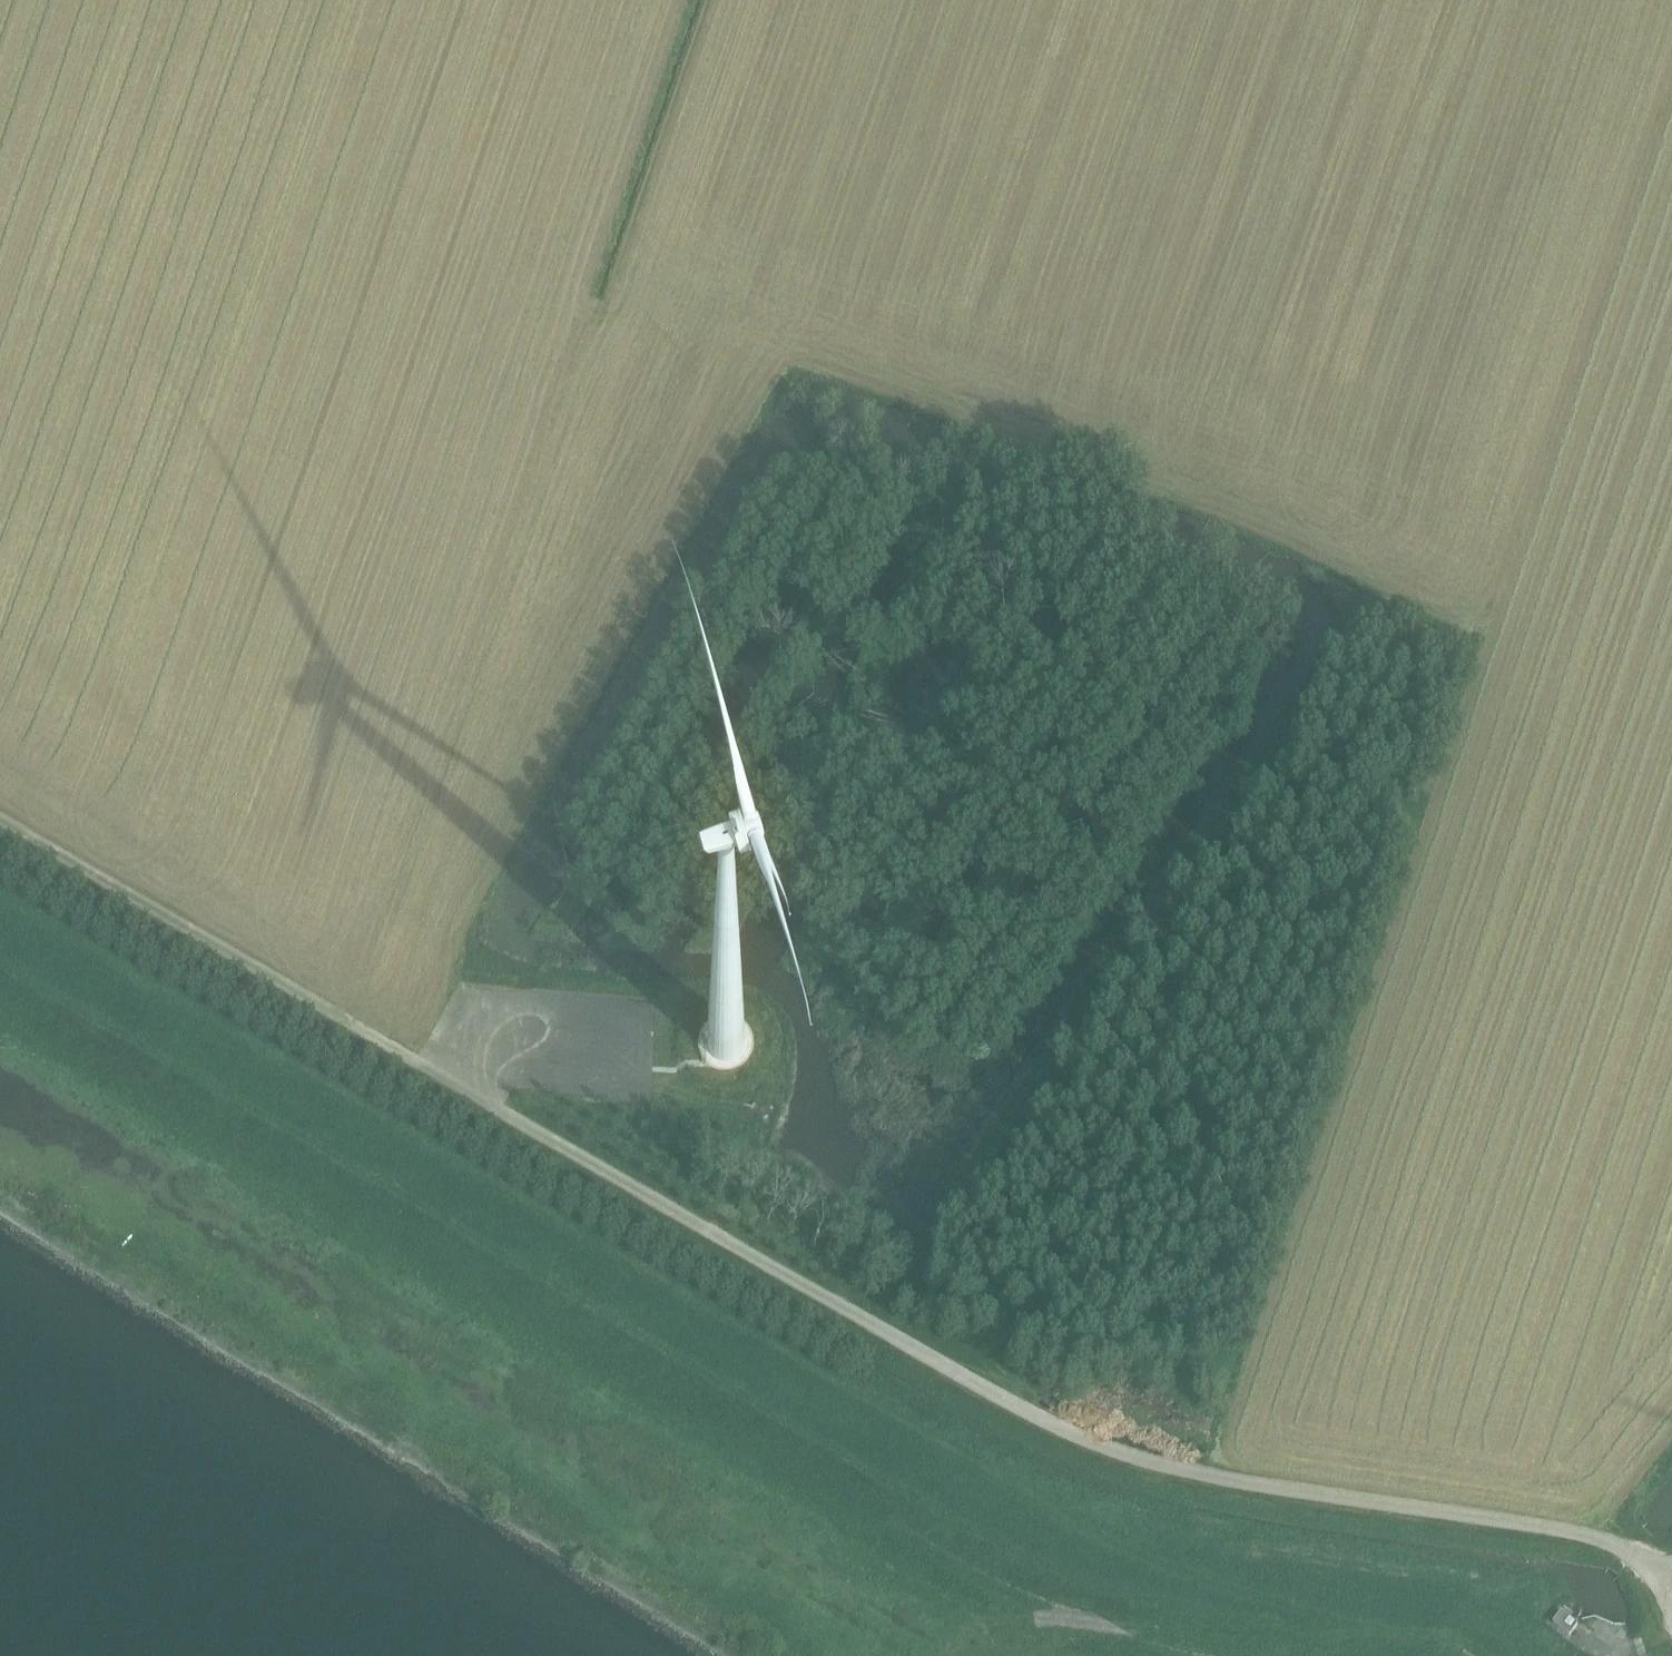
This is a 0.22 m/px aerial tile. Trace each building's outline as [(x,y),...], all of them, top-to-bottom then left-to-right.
[(697,1048),(700,1059),(708,1068),(718,1073),(729,1073),(740,1069),(749,1061),(753,1051),(753,1040),(750,1030),(742,1022),(732,1017),(721,1017),(711,1020),(703,1028),(698,1037),(697,1048)] [(1561,1612),(1553,1622),(1570,1635),(1578,1625),(1561,1612)]
